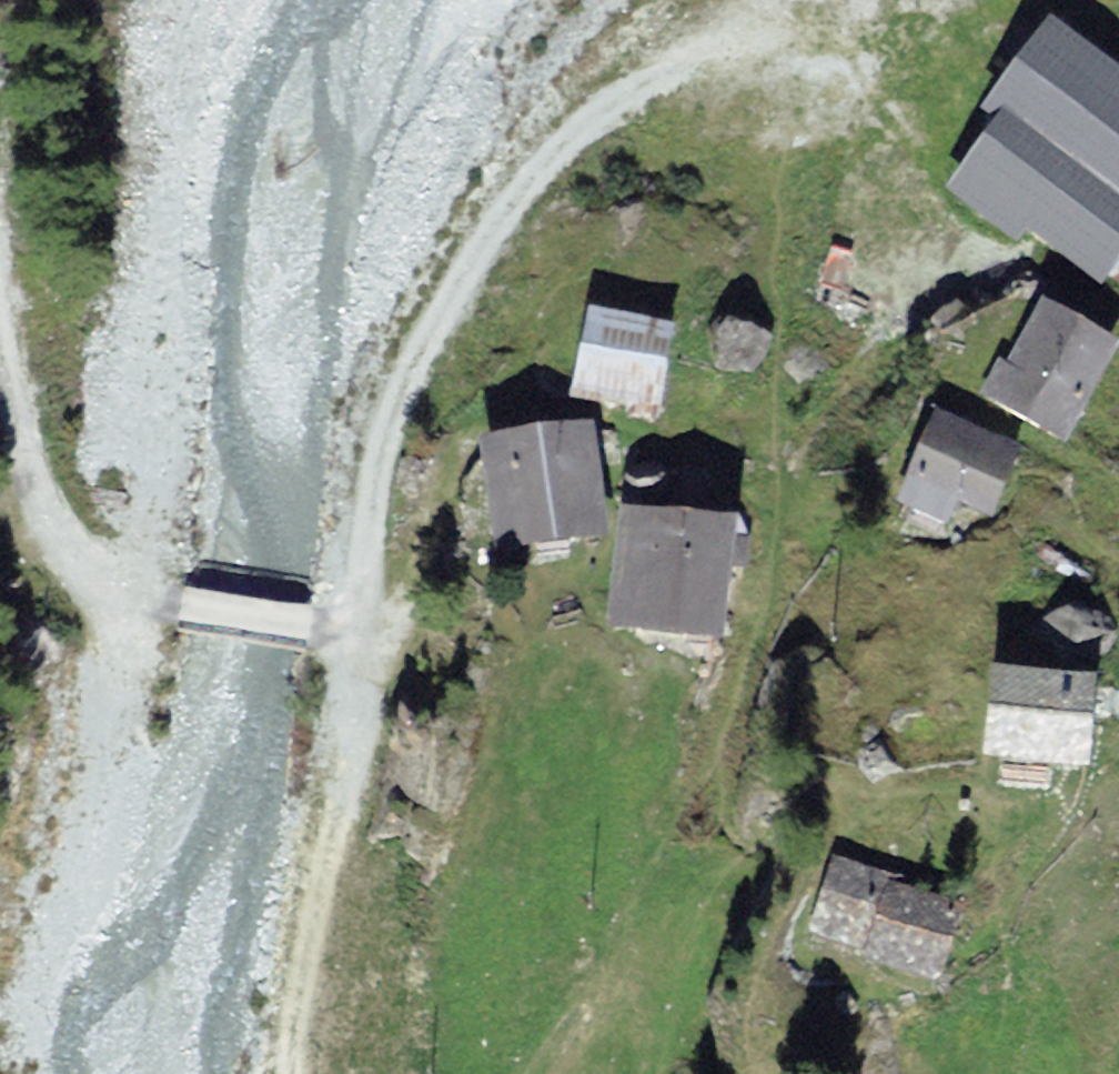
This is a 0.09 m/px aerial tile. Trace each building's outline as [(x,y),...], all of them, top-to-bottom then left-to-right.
[(1098,281),(1118,253),(1118,86),(1056,38),(1004,107),(998,115),(1014,127),(959,200),(1016,243),(1027,228),(1098,281)] [(1110,352),(1045,315),(1018,362),(1010,376),(1002,372),(989,395),(1062,436),(1110,352)] [(666,333),(598,320),(584,397),(618,403),(652,409),(666,333)] [(1014,453),(943,424),(907,509),(947,525),(958,499),(989,512),(1014,453)] [(588,440),(495,452),(508,556),(601,544),(590,458),(588,440)] [(729,540),(634,529),(625,608),(621,638),(716,649),(729,540)] [(993,643),(992,674),(1098,677),(1099,645),(993,643)] [(1088,694),(997,688),(993,761),(1066,765),(1084,766),(1088,694)] [(908,892),(843,870),(821,934),(888,957),(884,969),(932,985),(955,916),(905,899),(908,892)]
